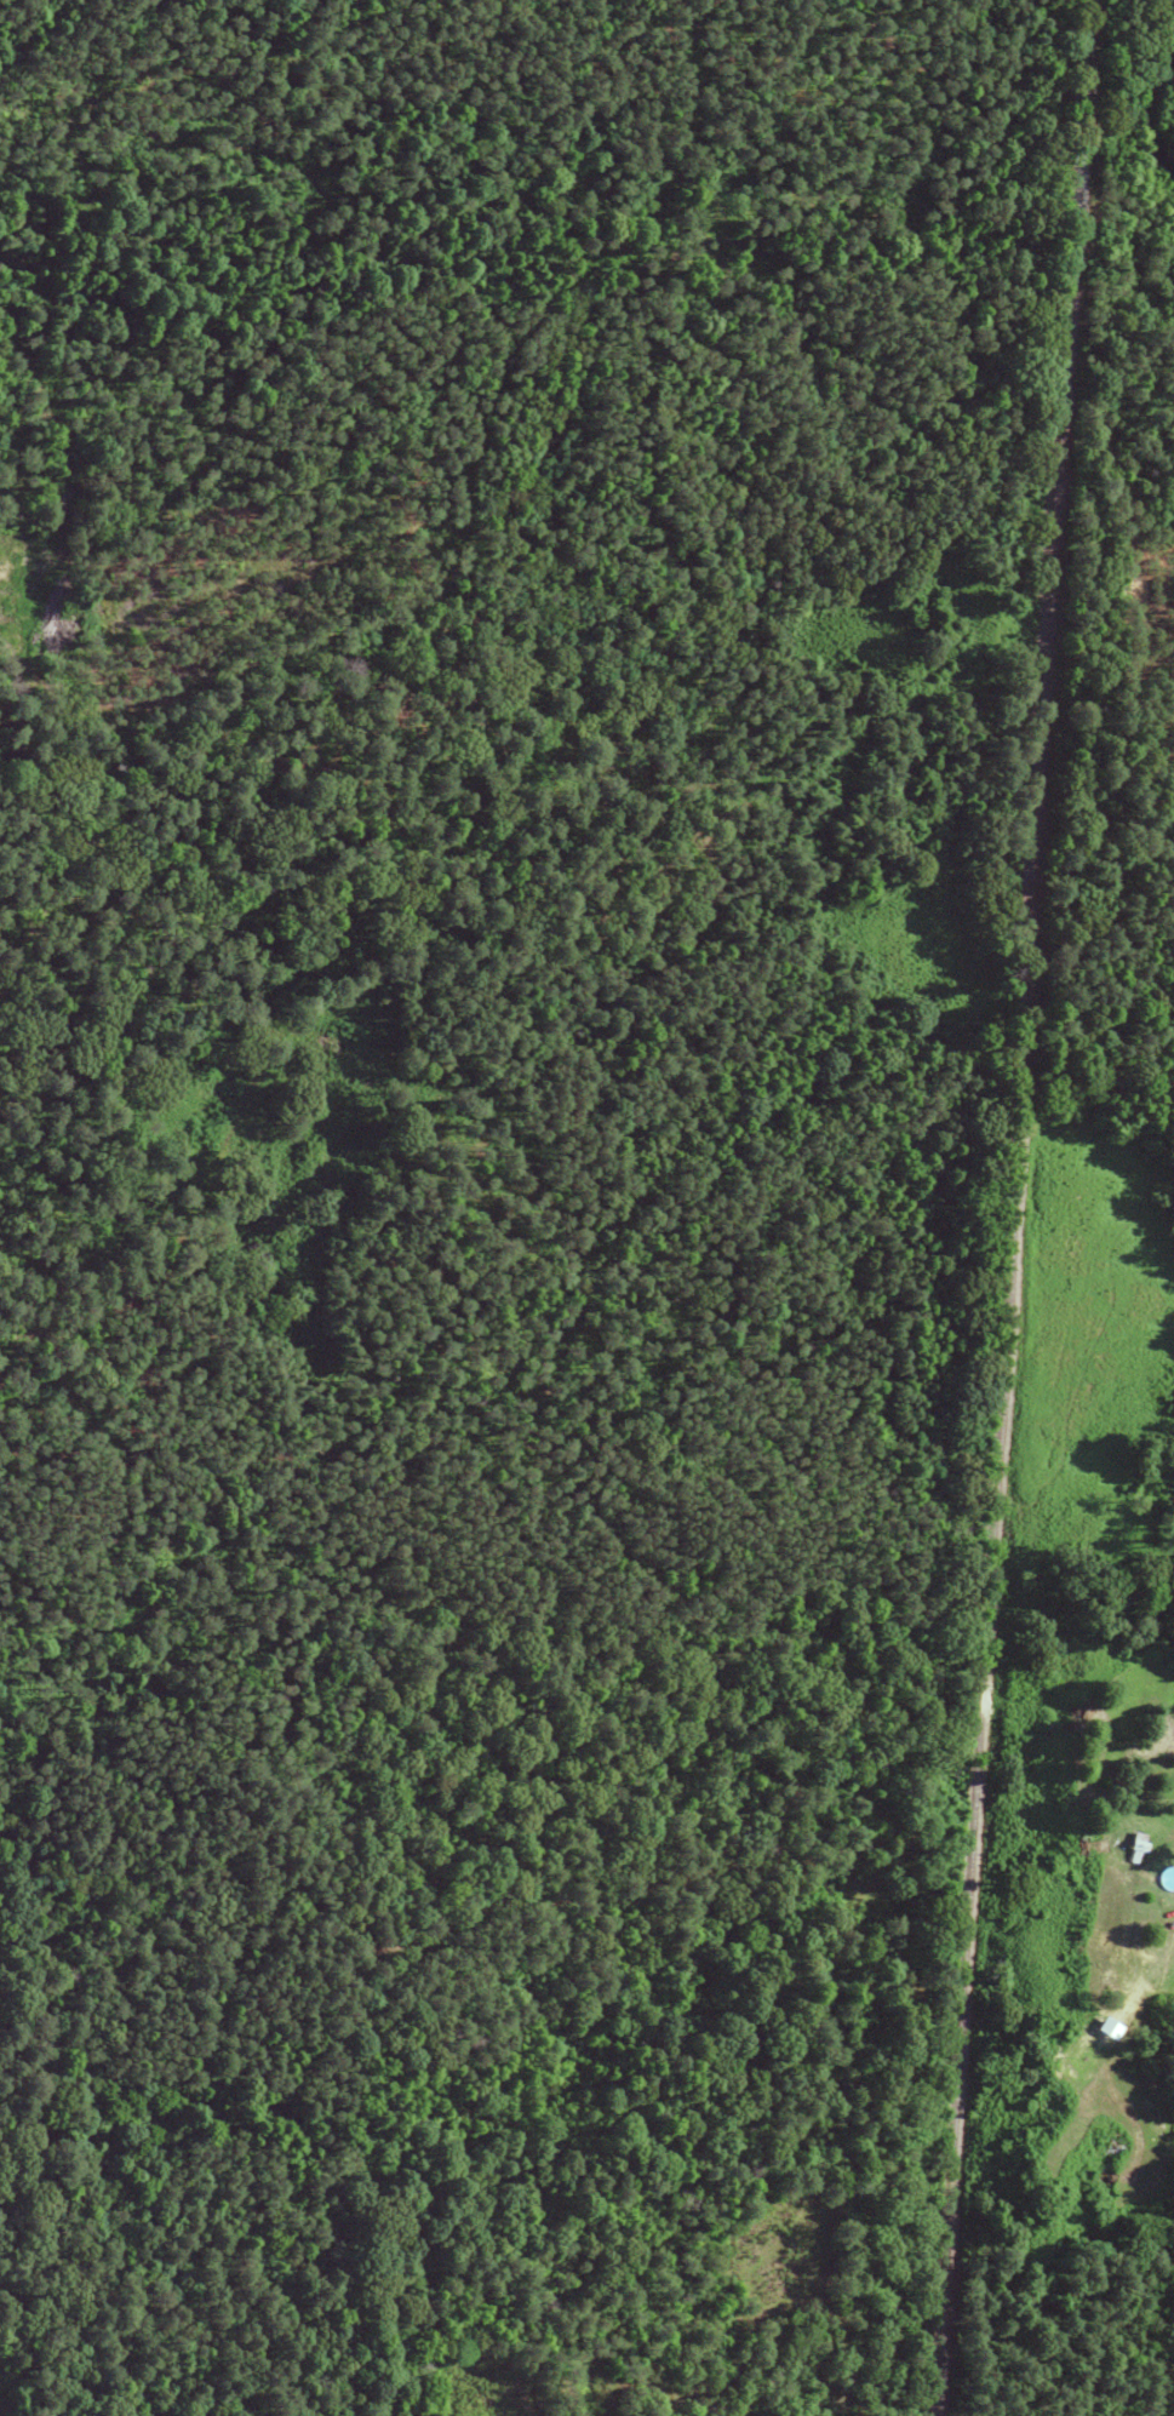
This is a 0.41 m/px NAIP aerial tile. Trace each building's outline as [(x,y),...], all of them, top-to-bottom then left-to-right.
[(1130,1862),(1135,1861),(1134,1853),(1143,1851),(1140,1834),(1125,1837),(1130,1862)]
